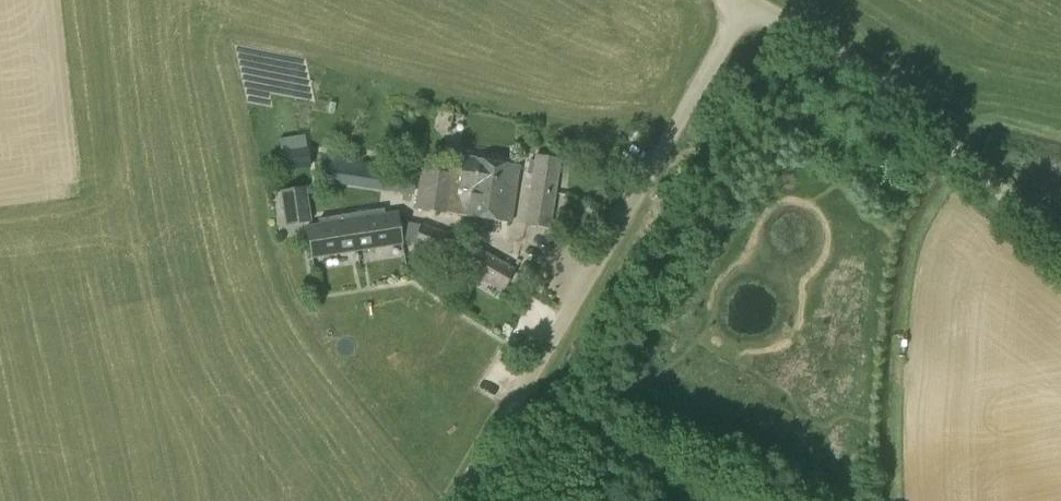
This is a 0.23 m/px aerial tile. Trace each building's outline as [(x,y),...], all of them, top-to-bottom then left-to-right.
[(282,171),(310,166),(309,158),(318,157),(314,134),(279,139),(281,151),(279,152),(282,171)] [(510,219),(518,163),(464,155),(463,167),(451,165),(450,171),(422,167),(416,205),(510,219)] [(550,228),(560,159),(535,155),(524,224),(550,228)] [(412,194),(416,169),(323,156),(320,181),(412,194)] [(285,226),(311,222),(306,186),(280,190),(285,226)] [(311,259),(403,244),(402,240),(414,242),(413,244),(442,255),(450,234),(421,223),(399,220),(398,211),(385,213),(384,208),(319,219),(319,224),(306,226),(311,259)] [(502,291),(515,268),(473,244),(460,267),(502,291)]
